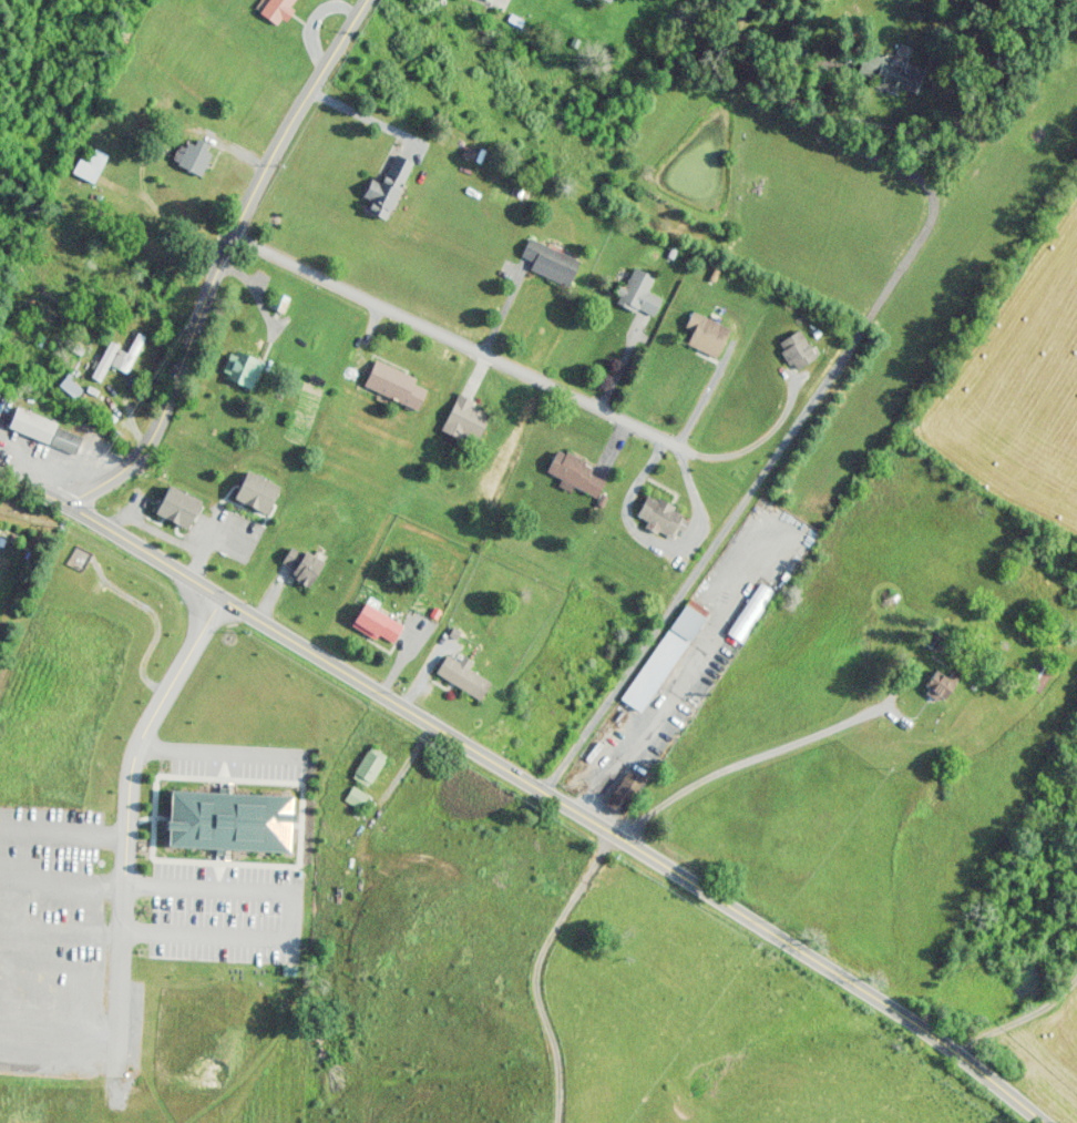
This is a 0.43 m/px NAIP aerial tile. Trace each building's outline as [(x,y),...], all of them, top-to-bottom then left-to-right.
[(267,3),(260,10),(274,25),(300,1),(299,0),(265,0),(267,3)] [(859,80),(899,84),(902,60),(861,55),(859,80)] [(172,163),(202,175),(212,153),(182,141),(172,163)] [(88,163),(77,159),(71,173),(94,182),(105,155),(92,150),(88,163)] [(411,161),(393,154),(381,185),(370,180),(363,198),(370,201),(366,212),(388,221),(411,161)] [(520,257),(532,261),(529,272),(568,286),(578,258),(527,239),(520,257)] [(654,277),(632,266),(616,301),(652,318),(662,298),(647,291),(654,277)] [(268,306),(282,312),(288,298),(274,292),(268,306)] [(730,329),(692,310),(684,328),(692,332),(686,345),(716,359),(730,329)] [(794,372),(817,357),(798,329),(775,345),(794,372)] [(144,337),(136,333),(126,353),(118,349),(109,366),(126,374),(144,337)] [(220,377),(252,390),(263,361),(231,349),(220,377)] [(414,383),(416,378),(374,360),(362,387),(417,410),(426,389),(414,383)] [(461,440),(463,435),(477,441),(490,411),(455,397),(441,432),(461,440)] [(83,433),(14,410),(7,430),(76,453),(83,433)] [(605,480),(590,473),(593,465),(556,449),(546,473),(560,479),(559,483),(596,499),(605,480)] [(688,516),(646,495),(635,517),(677,538),(688,516)] [(307,588),(324,563),(305,550),(288,575),(307,588)] [(727,634),(741,643),(775,592),(761,583),(727,634)] [(642,714),(708,610),(687,597),(621,701),(642,714)] [(351,624),(390,647),(402,626),(364,603),(351,624)] [(490,683),(468,668),(471,663),(457,653),(453,659),(447,654),(435,672),(478,702),(490,683)] [(946,701),(957,679),(935,669),(925,691),(946,701)] [(350,778),(368,788),(384,758),(367,748),(350,778)] [(367,796),(352,787),(343,801),(358,810),(367,796)] [(292,798),(168,793),(166,833),(172,834),(171,849),(220,851),(220,858),(289,862),(292,798)]
